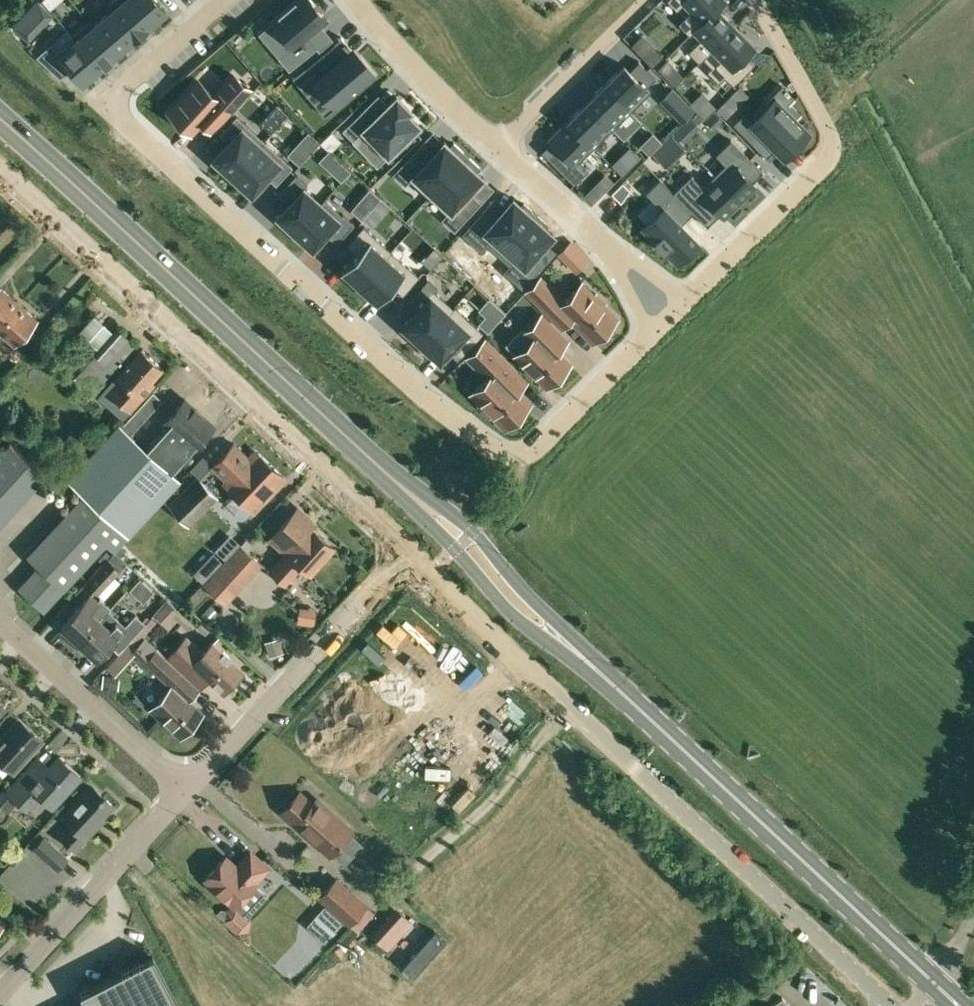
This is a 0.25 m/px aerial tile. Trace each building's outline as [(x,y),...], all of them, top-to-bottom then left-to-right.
[(104,7),(108,12),(131,39),(149,24),(129,0),(112,0),(104,7)] [(149,24),(165,10),(157,0),(129,0),(149,24)] [(270,19),(291,44),(278,56),(288,69),(317,45),(308,34),(327,18),(312,0),(294,0),(270,19)] [(676,9),(683,2),(690,10),(678,22),(689,34),(694,31),(724,0),(668,0),(676,9)] [(699,62),(703,57),(734,26),(720,12),(729,4),(725,0),(724,0),(694,31),(700,38),(688,50),(699,62)] [(108,12),(93,24),(116,52),(131,39),(108,12)] [(29,35),(39,26),(27,14),(17,24),(29,35)] [(89,20),(71,35),(75,40),(98,67),(116,52),(93,24),(89,20)] [(711,65),(707,69),(718,82),(724,76),(733,84),(754,63),(745,55),(754,46),(734,26),(703,57),(711,65)] [(51,42),(36,55),(59,77),(70,67),(82,81),(98,67),(75,40),(60,53),(51,42)] [(334,41),(304,66),(336,104),(373,73),(360,58),(357,61),(348,51),(344,54),(334,41)] [(653,47),(643,56),(651,65),(661,55),(653,47)] [(623,64),(604,82),(631,109),(650,90),(645,86),(655,77),(638,60),(629,69),(623,64)] [(198,79),(168,112),(190,132),(201,120),(211,129),(249,88),(233,73),(214,94),(198,79)] [(604,82),(586,101),(612,128),(631,109),(604,82)] [(365,105),(342,128),(352,139),(363,128),(387,153),(418,123),(407,112),(410,109),(396,94),(375,115),(365,105)] [(743,112),(732,122),(766,156),(775,147),(784,156),(808,132),(794,118),(800,113),(788,101),(783,106),(774,98),(769,103),(752,120),(743,112)] [(586,101),(567,120),(593,146),(612,128),(586,101)] [(228,140),(212,157),(231,175),(264,140),(236,114),(219,132),(228,140)] [(553,144),(544,153),(573,183),(588,169),(579,160),(593,146),(567,120),(548,138),(553,144)] [(724,163),(713,174),(739,200),(755,184),(752,181),(762,170),(730,138),(715,153),(724,163)] [(419,146),(393,173),(405,183),(412,175),(431,193),(467,154),(453,142),(450,145),(443,139),(429,155),(419,146)] [(264,140),(231,175),(251,192),(266,175),(275,183),(292,165),(264,140)] [(467,154),(431,193),(449,210),(442,218),(454,229),(479,201),(469,192),(484,175),(477,169),(480,166),(467,154)] [(288,201),(276,215),(293,231),(320,201),(304,186),(307,183),(295,173),(278,192),(288,201)] [(690,173),(673,191),(692,211),(706,225),(720,212),(723,216),(739,200),(713,174),(702,185),(690,173)] [(652,199),(638,213),(648,223),(643,227),(654,239),(652,241),(663,252),(665,250),(677,261),(689,249),(697,241),(683,227),(680,224),(692,211),(673,191),(659,177),(645,192),(652,199)] [(622,180),(611,192),(620,201),(630,188),(622,180)] [(320,201),(293,231),(294,232),(312,248),(326,233),(336,242),(354,222),(342,212),(341,213),(324,197),(320,201)] [(498,253),(535,212),(523,202),(521,204),(513,197),(498,213),(488,204),(462,233),(481,250),(487,243),(498,253)] [(553,233),(545,225),(547,223),(535,212),(498,253),(510,263),(504,270),(522,287),(548,259),(538,249),(553,233)] [(355,252),(340,269),(358,285),(391,250),(362,225),(346,243),(355,252)] [(391,250),(358,285),(376,302),(392,284),(402,293),(418,275),(391,250)] [(417,308),(401,325),(420,342),(453,306),(434,289),(437,286),(428,278),(408,299),(417,308)] [(551,286),(537,302),(561,326),(569,318),(591,340),(616,316),(603,303),(605,301),(595,292),(593,293),(582,282),(564,300),(551,286)] [(18,303),(0,286),(0,322),(18,303)] [(18,303),(0,322),(0,331),(14,344),(36,319),(18,303)] [(453,306),(420,342),(424,346),(423,348),(434,358),(436,356),(440,360),(452,346),(460,353),(483,329),(455,304),(453,306)] [(530,338),(515,353),(522,361),(520,363),(532,375),(534,373),(546,385),(569,362),(556,350),(566,340),(558,331),(541,314),(523,331),(530,338)] [(117,328),(104,343),(103,342),(94,352),(89,349),(69,371),(93,393),(121,361),(136,344),(117,328)] [(484,340),(467,357),(487,377),(470,394),(479,404),(476,406),(487,417),(490,415),(503,428),(528,403),(506,380),(515,371),(484,340)] [(151,379),(161,367),(141,349),(117,376),(121,379),(109,392),(127,408),(152,380),(151,379)] [(152,391),(121,425),(118,422),(67,478),(82,493),(26,554),(37,565),(17,587),(44,611),(109,540),(117,548),(180,479),(172,471),(213,425),(184,398),(164,421),(167,425),(146,448),(130,433),(161,399),(152,391)] [(45,475),(10,443),(0,453),(0,524),(45,475)] [(233,443),(211,466),(226,481),(224,482),(230,487),(254,511),(284,479),(261,457),(254,451),(248,457),(233,443)] [(189,527),(218,498),(198,477),(168,505),(189,527)] [(310,574),(334,547),(307,523),(310,519),(297,507),(270,537),(286,551),(269,570),(285,584),(301,566),(310,574)] [(241,518),(226,525),(235,542),(250,535),(241,518)] [(227,603),(235,593),(262,563),(241,544),(213,574),(214,575),(205,584),(227,603)] [(113,551),(108,558),(84,582),(98,594),(120,570),(112,562),(118,555),(113,551)] [(209,575),(201,567),(193,576),(201,583),(209,575)] [(79,643),(100,620),(111,608),(100,598),(97,601),(90,594),(61,626),(79,643)] [(173,609),(167,603),(157,613),(163,619),(173,609)] [(304,608),(303,619),(321,621),(322,610),(304,608)] [(109,628),(100,620),(79,643),(97,659),(121,633),(129,640),(145,623),(136,615),(125,626),(117,619),(109,628)] [(188,637),(168,658),(188,677),(196,667),(222,691),(243,669),(213,641),(204,652),(188,637)] [(114,673),(125,660),(136,647),(129,641),(107,667),(114,673)] [(188,677),(168,658),(157,649),(145,662),(172,686),(151,709),(180,736),(202,713),(176,689),(188,677)] [(119,676),(102,674),(101,686),(118,688),(119,676)] [(40,740),(18,720),(1,738),(0,737),(0,759),(1,758),(13,770),(40,740)] [(6,790),(0,796),(0,802),(9,810),(17,801),(25,808),(39,793),(51,805),(78,775),(58,756),(41,774),(30,764),(6,790)] [(94,824),(112,805),(91,786),(64,816),(72,823),(62,835),(76,848),(96,825),(94,824)] [(300,792),(282,812),(296,826),(307,835),(314,841),(329,855),(351,830),(328,808),(317,798),(312,803),(300,792)] [(57,870),(69,857),(44,835),(32,848),(57,870)] [(250,851),(236,866),(225,856),(205,878),(234,906),(255,884),(253,882),(267,867),(250,851)] [(364,904),(336,878),(320,896),(348,923),(364,904)] [(330,936),(340,917),(323,908),(313,927),(330,936)] [(438,908),(425,915),(431,926),(443,919),(438,908)] [(410,923),(400,913),(376,938),(387,948),(410,923)] [(152,953),(79,991),(87,1005),(179,1005),(152,953)] [(782,996),(782,997),(768,1005),(791,1005),(782,996)]
